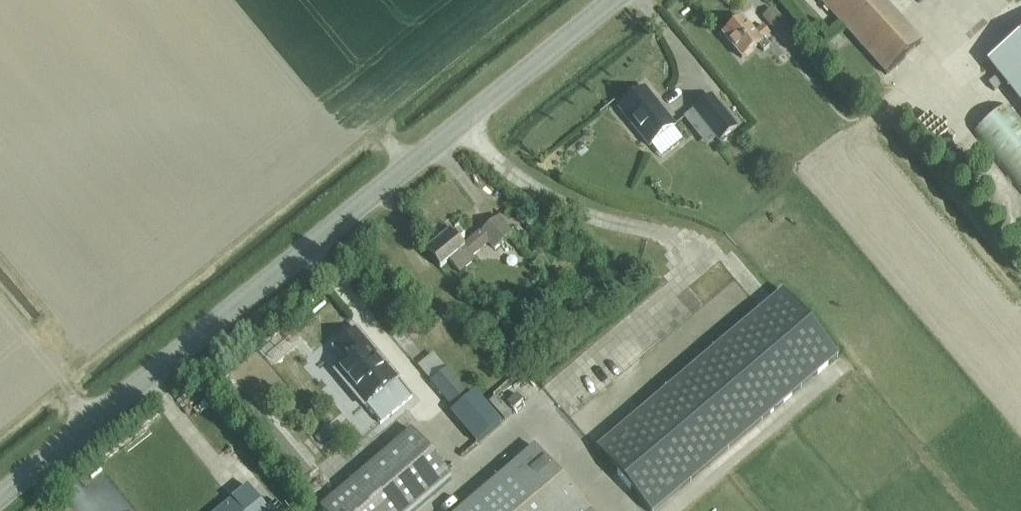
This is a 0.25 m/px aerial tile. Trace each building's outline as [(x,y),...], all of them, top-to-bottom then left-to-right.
[(921,44),(881,0),(824,0),(825,2),(822,5),(886,76),(921,44)] [(771,10),(761,17),(787,49),(797,41),(771,10)] [(742,60),(758,46),(763,52),(769,48),(763,40),(769,35),(763,28),(754,35),(741,20),(722,36),(742,60)] [(989,67),(1020,107),(1020,41),(989,67)] [(619,110),(649,148),(674,128),(644,90),(619,110)] [(711,98),(694,112),(719,143),(736,129),(711,98)] [(974,136),(1020,187),(1020,121),(1007,105),(974,136)] [(513,209),(519,216),(523,212),(517,205),(513,209)] [(450,232),(425,252),(440,269),(448,262),(459,274),(474,261),(472,259),(488,245),(494,252),(498,248),(512,235),(498,218),(463,248),(450,232)] [(596,450),(648,510),(657,510),(838,358),(782,292),(596,450)] [(336,372),(373,416),(380,424),(411,398),(404,390),(355,332),(335,349),(347,364),(336,372)] [(453,410),(469,397),(446,369),(430,383),(453,410)] [(501,424),(487,407),(475,393),(451,414),(477,444),(501,424)] [(315,455),(337,436),(326,424),(305,443),(315,455)] [(322,510),(414,510),(452,477),(413,432),(322,510)] [(462,510),(591,510),(535,447),(462,510)] [(221,510),(266,510),(248,489),(221,510)]
